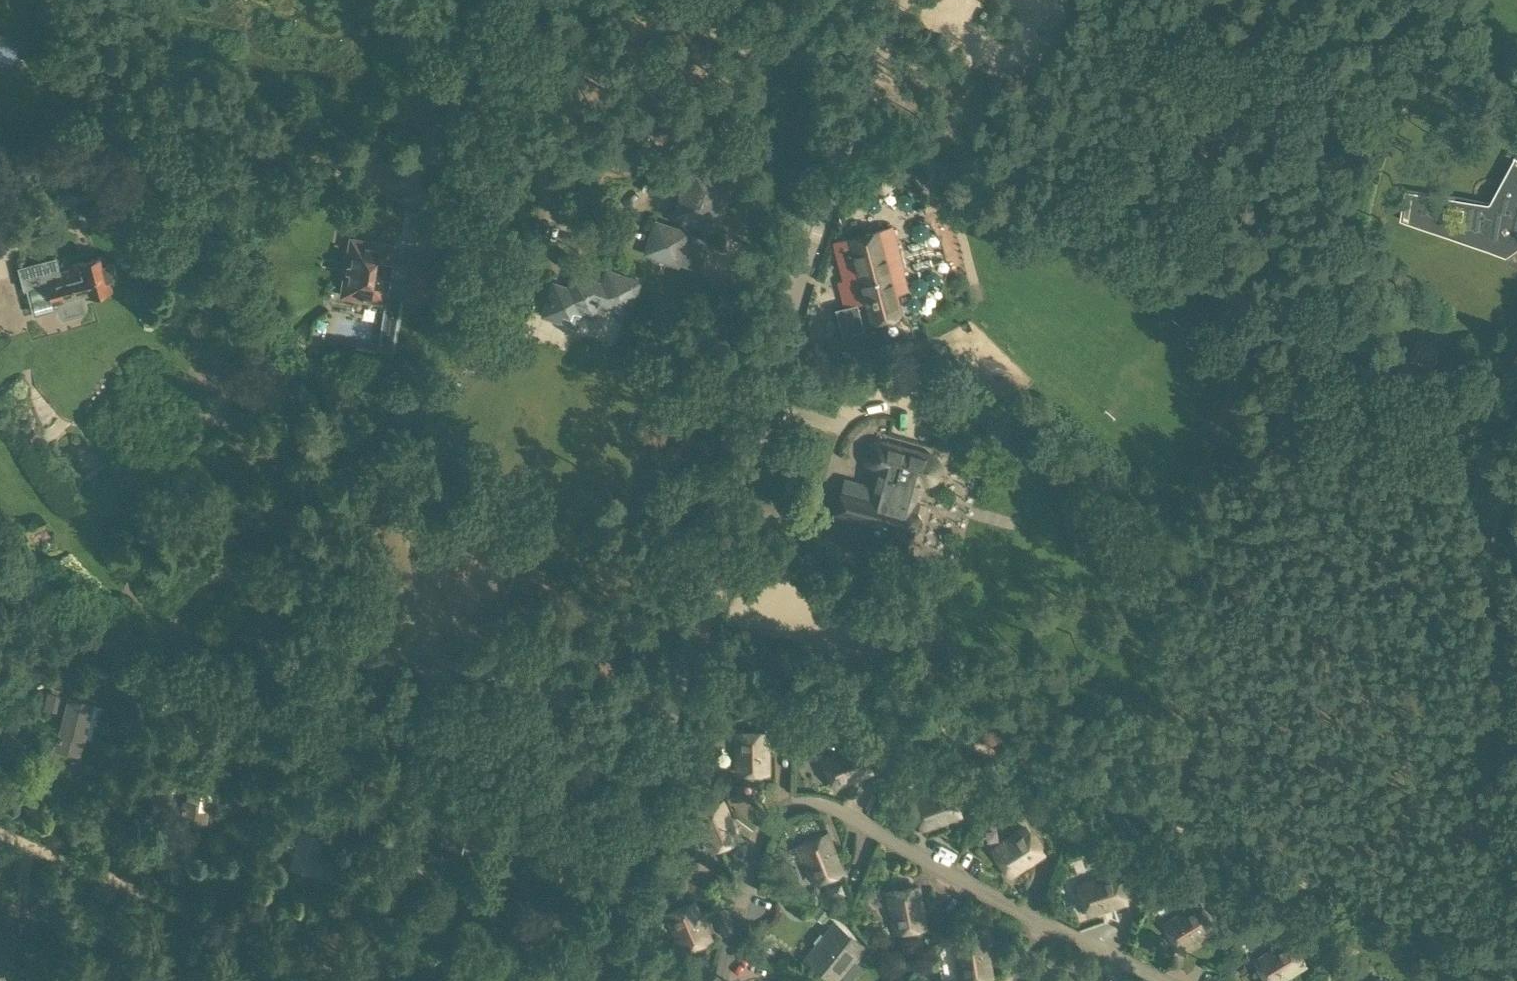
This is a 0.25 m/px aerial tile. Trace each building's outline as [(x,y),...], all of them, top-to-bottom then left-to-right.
[(1401,220),(1506,255),(1516,247),(1516,156),(1516,155),(1491,201),(1490,202),(1488,202),(1405,190),(1401,220)] [(693,162),(674,217),(713,230),(732,176),(693,162)] [(655,218),(643,253),(678,265),(690,231),(655,218)] [(839,240),(832,242),(835,252),(843,281),(838,282),(844,305),(841,306),(833,308),(840,335),(864,329),(857,302),(863,300),(869,322),(879,320),(883,335),(911,327),(909,321),(901,310),(896,292),(907,289),(901,269),(904,268),(892,226),(839,240)] [(348,253),(342,298),(387,305),(389,286),(401,287),(400,297),(430,301),(436,259),(395,254),(396,245),(362,240),(360,254),(348,253)] [(56,279),(47,281),(53,303),(55,302),(58,311),(84,304),(81,294),(86,292),(87,294),(111,288),(109,279),(104,262),(102,256),(74,263),(75,269),(55,274),(56,279)] [(109,261),(104,262),(109,279),(113,278),(109,261)] [(554,284),(544,314),(556,318),(559,311),(568,314),(571,307),(593,314),(598,300),(627,310),(637,280),(607,270),(602,284),(574,275),(569,289),(554,284)] [(840,296),(830,299),(832,308),(843,305),(840,296)] [(381,336),(379,352),(394,354),(397,338),(381,336)] [(845,480),(833,524),(906,544),(909,533),(912,532),(916,514),(915,512),(918,500),(916,499),(919,488),(931,485),(935,483),(937,481),(938,479),(940,477),(941,471),(941,464),(941,463),(940,460),(938,459),(937,457),(935,455),(933,454),(931,452),(929,452),(886,440),(884,439),(882,439),(880,439),(877,439),(875,440),(873,441),(871,441),(869,443),(867,445),(866,447),(864,449),(863,451),(862,454),(861,456),(861,458),(861,459),(861,461),(861,462),(862,464),(862,465),(863,466),(864,467),(865,469),(866,470),(868,471),(871,472),(868,486),(845,480)] [(50,692),(46,708),(61,712),(65,696),(50,692)] [(70,699),(63,729),(82,734),(89,703),(70,699)] [(63,729),(59,747),(77,752),(82,734),(63,729)] [(766,732),(736,733),(737,773),(767,772),(766,732)] [(857,746),(820,763),(833,790),(869,773),(857,746)] [(185,803),(183,818),(203,821),(206,805),(209,805),(214,770),(195,767),(189,804),(185,803)] [(945,789),(908,804),(919,831),(956,816),(945,789)] [(718,814),(691,826),(707,862),(734,850),(718,814)] [(951,821),(954,829),(968,824),(964,816),(951,821)] [(284,826),(280,841),(298,846),(301,833),(302,830),(284,826)] [(1022,830),(990,853),(1007,877),(1039,854),(1022,830)] [(298,846),(292,866),(324,874),(326,864),(315,861),(321,838),(301,833),(298,846)] [(822,840),(795,852),(809,888),(837,877),(822,840)] [(1113,874),(1075,888),(1085,916),(1123,902),(1113,874)] [(916,888),(886,894),(893,933),(923,927),(916,888)] [(1193,910),(1160,932),(1176,957),(1210,935),(1193,910)] [(688,916),(661,928),(677,965),(705,953),(688,916)] [(835,923),(806,958),(834,980),(862,945),(835,923)] [(0,931),(0,973),(4,971),(1,962),(10,959),(2,931),(0,931)] [(1254,962),(1266,980),(1279,980),(1303,965),(1287,940),(1254,962)] [(949,952),(954,980),(984,980),(979,947),(949,952)] [(228,970),(224,980),(256,980),(228,970)]
